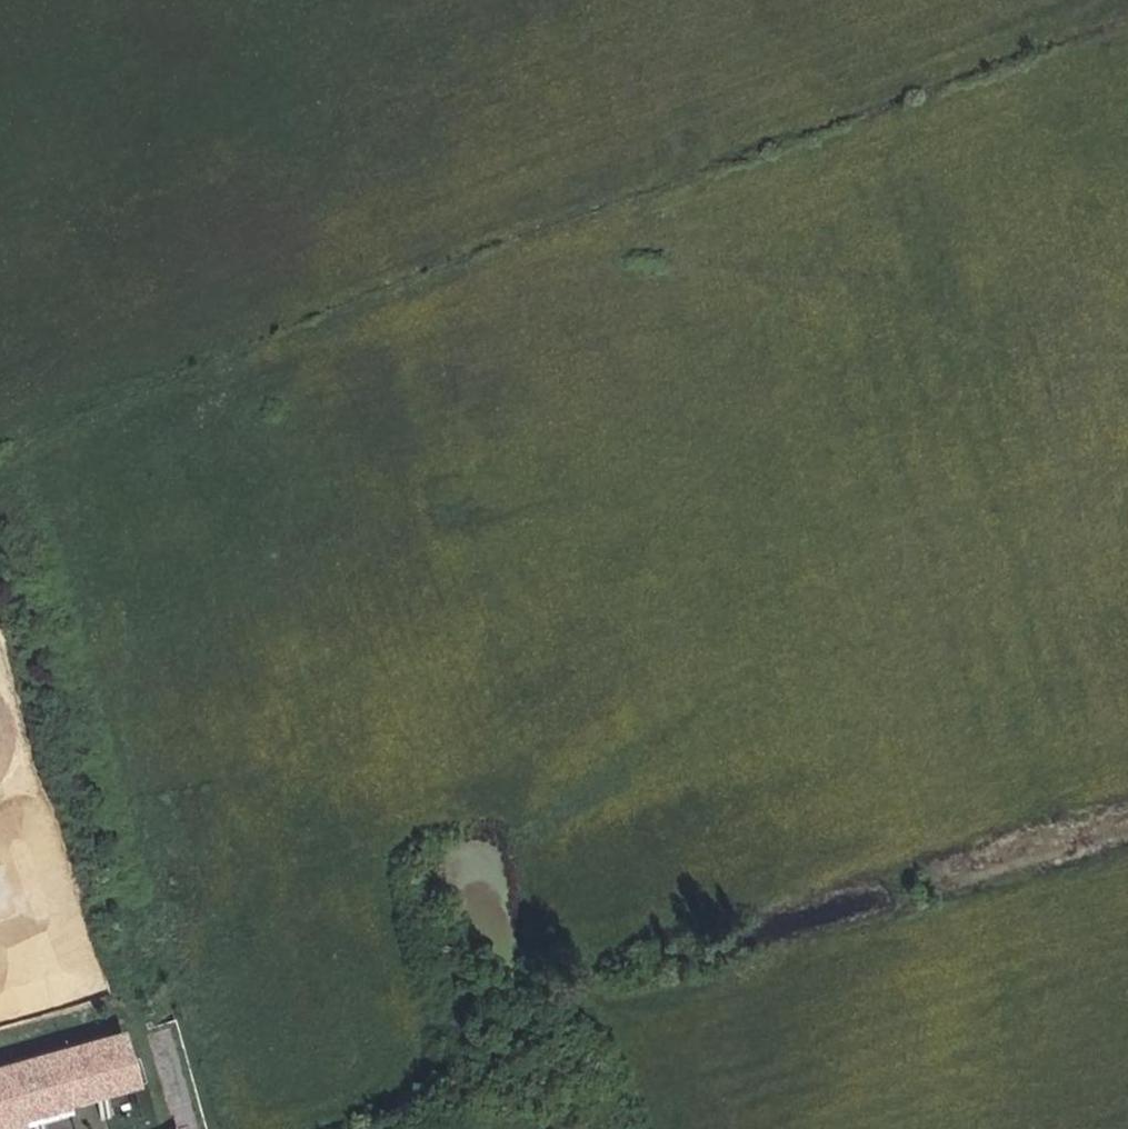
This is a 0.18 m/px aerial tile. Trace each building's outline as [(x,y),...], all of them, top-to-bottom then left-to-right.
[(149,1097),(130,1027),(0,1062),(0,1128),(31,1128),(149,1097)]
